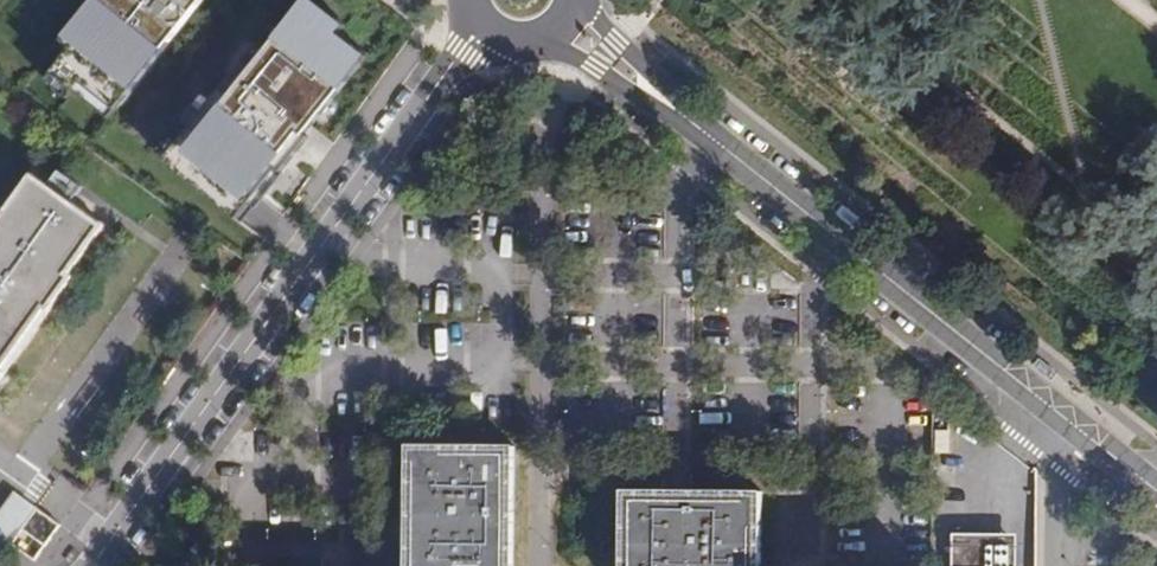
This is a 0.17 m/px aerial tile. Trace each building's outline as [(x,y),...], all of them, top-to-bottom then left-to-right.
[(62,38),(72,46),(52,71),(74,88),(80,80),(115,107),(201,0),(93,0),(62,38)] [(339,32),(303,3),(250,70),(242,63),(165,159),(241,221),(297,151),(293,148),(361,62),(332,40),(339,32)] [(73,278),(70,275),(104,227),(34,176),(0,223),(0,380),(73,278)] [(512,446),(407,445),(407,565),(511,565),(512,446)] [(42,558),(61,519),(9,494),(0,513),(0,538),(42,558)] [(758,494),(621,494),(622,565),(758,565),(758,494)] [(949,545),(949,565),(1011,565),(1011,545),(949,545)]
